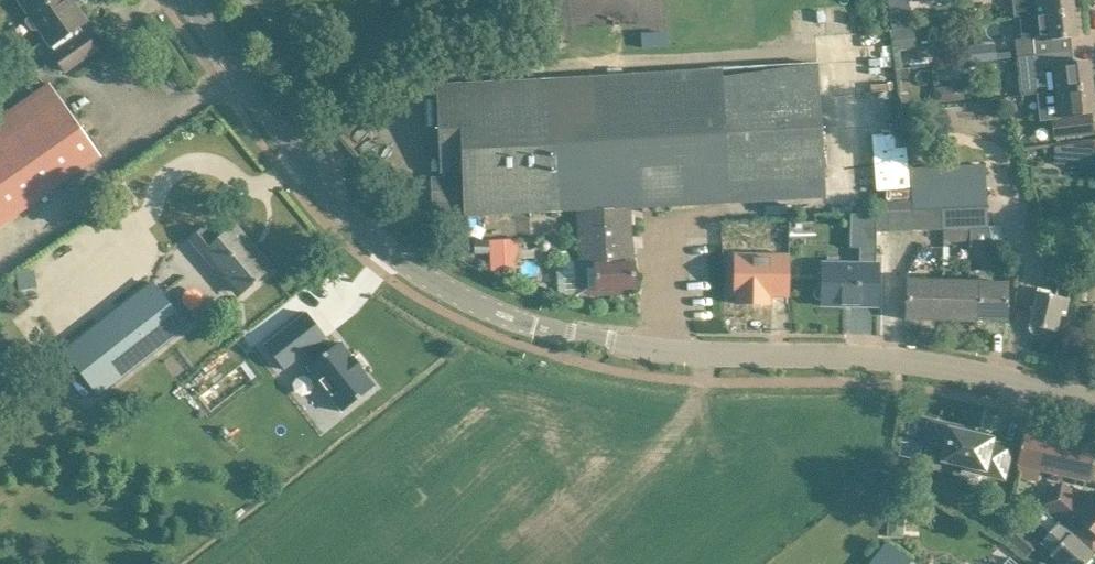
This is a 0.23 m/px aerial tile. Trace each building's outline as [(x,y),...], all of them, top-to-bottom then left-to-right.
[(30,17),(26,20),(26,23),(31,31),(35,31),(38,28),(56,54),(54,56),(65,72),(96,51),(85,34),(83,35),(78,28),(87,22),(76,6),(71,10),(64,0),(18,0),(30,17)] [(892,32),(912,29),(908,0),(888,0),(892,32)] [(1015,18),(1019,18),(1074,12),(1073,0),(1013,0),(1015,18)] [(1034,56),(1070,52),(1071,52),(1069,38),(1077,37),(1074,12),(1019,18),(1022,40),(1015,41),(1016,58),(1034,56)] [(43,42),(34,48),(38,54),(47,47),(43,42)] [(1034,56),(1016,58),(1021,96),(1038,94),(1046,93),(1046,94),(1093,89),(1090,63),(1072,65),(1071,52),(1070,52),(1034,56)] [(723,77),(722,70),(547,81),(437,86),(440,174),(462,173),(464,217),(577,211),(580,262),(575,262),(577,296),(615,294),(615,290),(636,289),(632,243),(629,208),(728,202),(826,198),(825,180),(819,94),(816,64),(723,77)] [(0,119),(0,226),(101,157),(50,84),(40,71),(3,97),(12,111),(0,119)] [(1038,94),(1041,120),(1048,119),(1052,119),(1052,123),(1054,139),(1094,135),(1092,115),(1094,114),(1094,107),(1093,89),(1046,94),(1046,93),(1038,94)] [(891,150),(874,151),(877,191),(908,188),(905,149),(904,133),(889,134),(891,150)] [(1055,147),(1053,165),(1068,166),(1069,145),(1055,147)] [(913,205),(875,207),(876,215),(877,232),(943,229),(944,243),(971,242),(970,227),(988,227),(986,189),(991,189),(990,166),(910,170),(913,205)] [(458,177),(431,178),(433,218),(459,217),(458,177)] [(851,214),(851,248),(860,248),(877,248),(877,232),(876,215),(851,214)] [(257,281),(268,271),(247,246),(250,243),(236,226),(218,242),(206,227),(191,240),(204,255),(207,252),(242,293),(254,284),(254,285),(258,282),(257,281)] [(489,240),(473,241),(474,255),(489,254),(489,240)] [(506,242),(507,281),(536,281),(535,241),(506,242)] [(1033,304),(1028,326),(1030,326),(1029,329),(1031,332),(1034,334),(1037,335),(1040,334),(1043,333),(1044,329),(1057,332),(1060,316),(1065,317),(1070,296),(1081,248),(1079,248),(1056,243),(1048,280),(1059,283),(1055,297),(1051,296),(1052,291),(1038,288),(1037,292),(1036,292),(1033,304)] [(567,252),(556,252),(557,262),(567,262),(567,252)] [(788,255),(736,254),(736,302),(768,302),(768,296),(788,297),(788,255)] [(506,274),(505,262),(490,262),(490,274),(506,274)] [(814,291),(814,296),(817,300),(822,300),(822,306),(877,307),(878,285),(878,265),(876,265),(860,265),(823,264),(822,284),(822,288),(817,288),(814,291)] [(35,270),(16,273),(19,290),(38,287),(35,270)] [(907,281),(907,298),(906,320),(941,321),(942,281),(907,281)] [(969,282),(942,281),(941,321),(979,322),(979,301),(969,301),(969,282)] [(979,301),(979,322),(1007,322),(1008,284),(984,283),(969,282),(969,301),(979,301)] [(99,395),(186,327),(152,284),(65,352),(99,395)] [(207,287),(196,301),(207,310),(218,296),(207,287)] [(306,313),(265,346),(284,370),(305,353),(323,339),(325,338),(306,313)] [(323,339),(305,353),(314,365),(308,369),(342,413),(375,387),(341,343),(332,350),(323,339)] [(931,422),(923,452),(944,457),(943,461),(983,470),(982,474),(1003,479),(1010,448),(991,443),(991,440),(969,435),(970,431),(931,422)] [(1090,479),(1086,478),(1089,466),(1093,467),(1094,457),(1094,447),(1026,431),(1017,464),(1088,482),(1089,483),(1090,479)] [(1066,526),(1083,541),(1092,531),(1094,534),(1094,493),(1085,504),(1070,491),(1051,513),(1066,526)] [(1050,553),(1049,554),(1060,563),(1088,563),(1094,557),(1057,523),(1042,511),(1034,520),(1049,533),(1040,543),(1050,553)] [(1015,524),(1005,536),(1028,557),(1038,546),(1015,524)] [(888,525),(887,538),(904,539),(904,526),(888,525)]
